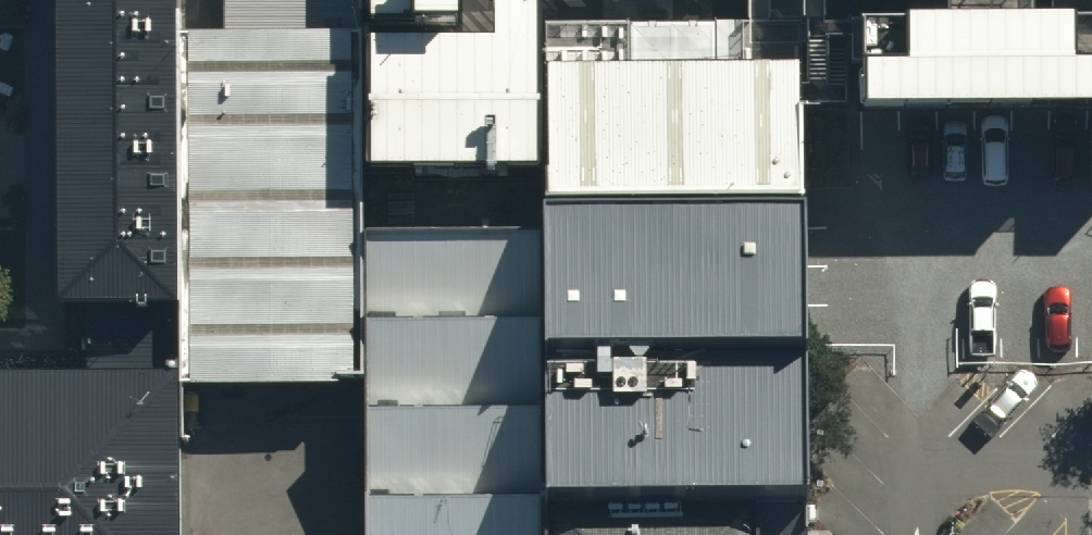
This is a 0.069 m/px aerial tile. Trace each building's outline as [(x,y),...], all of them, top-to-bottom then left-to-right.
[(50,302),(172,299),(170,31),(170,0),(49,0),(50,302)] [(364,0),(228,0),(228,31),(170,31),(172,299),(173,366),(173,395),(368,393),(366,235),(365,177),(364,0)] [(365,177),(544,175),(543,75),(542,0),(462,1),(462,0),(364,0),(365,177)] [(869,31),(870,121),(1091,117),(1091,26),(869,31)] [(544,175),(546,208),(803,204),(802,121),(801,71),(543,75),(544,175)] [(802,214),(544,216),(548,234),(548,507),(757,505),(805,505),(803,358),(802,214)] [(366,235),(368,393),(368,534),(549,534),(548,507),(548,234),(366,235)] [(0,369),(0,534),(179,534),(173,395),(173,366),(0,369)] [(548,507),(549,534),(757,534),(757,505),(548,507)]
